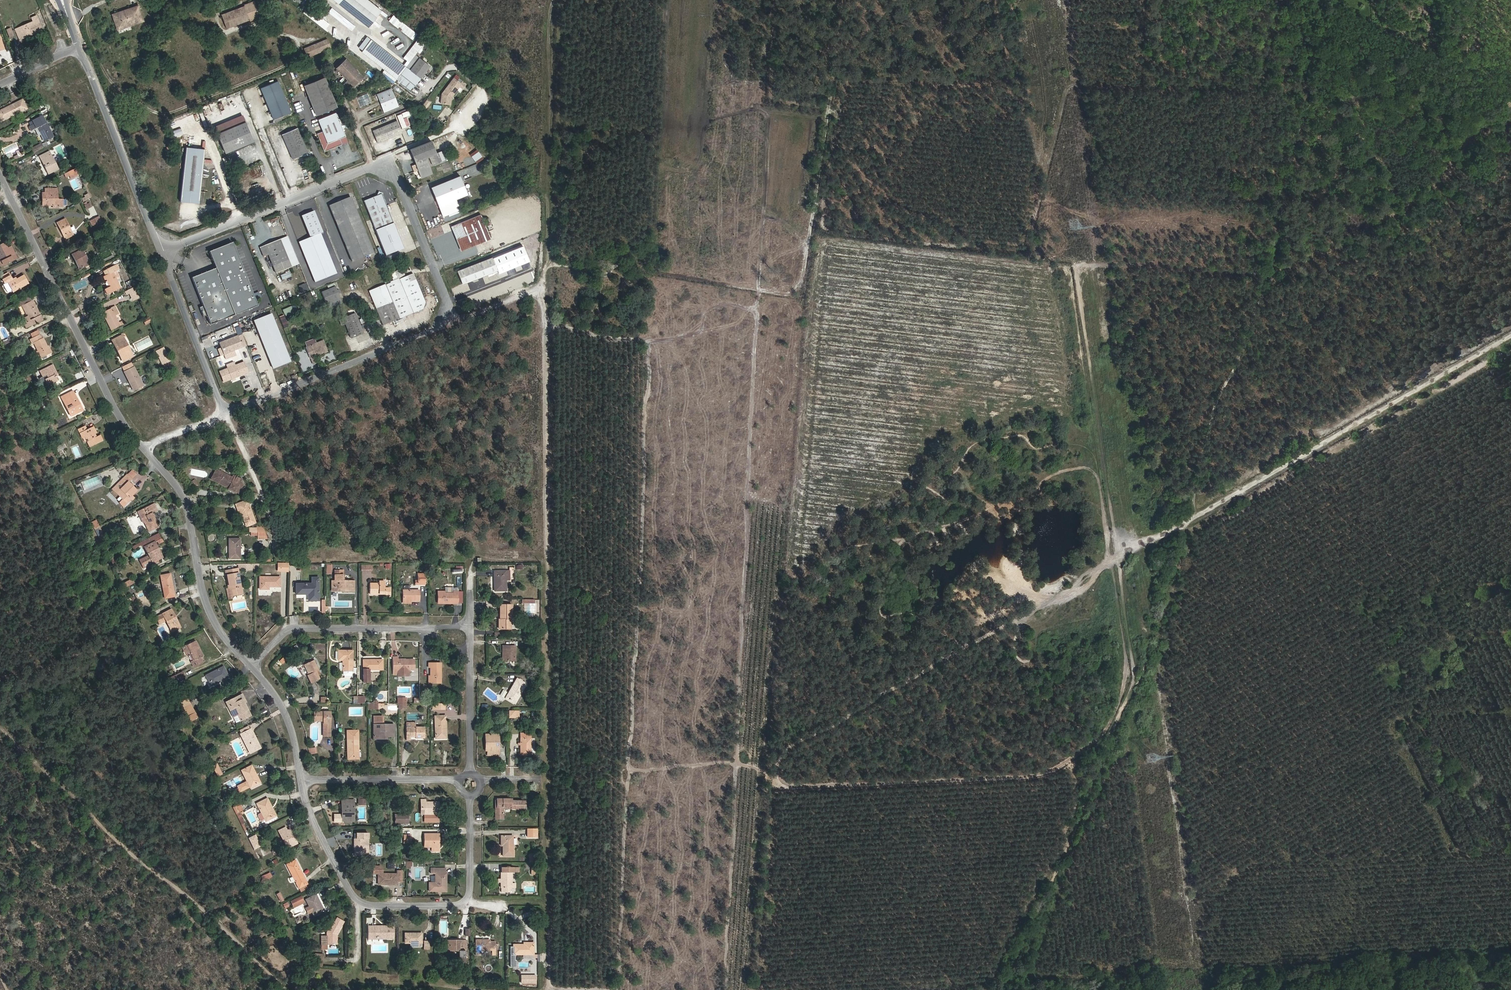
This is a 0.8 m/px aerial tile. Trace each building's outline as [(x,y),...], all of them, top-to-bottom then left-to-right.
[(381,11),(367,0),(333,0),(368,27),(381,11)] [(226,28),(259,16),(255,2),(221,15),(226,28)] [(143,21),(138,6),(124,11),(124,13),(113,16),(118,29),(143,21)] [(42,30),(36,16),(32,18),(33,22),(15,30),(18,37),(22,35),(23,37),(30,34),(30,35),(42,30)] [(402,22),(397,28),(412,40),(416,34),(402,22)] [(338,35),(344,28),(342,26),(336,34),(338,35)] [(343,35),(340,42),(347,45),(350,38),(343,35)] [(396,79),(406,67),(370,39),(369,40),(366,38),(359,48),(362,50),(361,51),(396,79)] [(307,57),(331,47),(328,40),(304,49),(307,57)] [(415,55),(406,67),(396,79),(409,89),(412,86),(413,88),(430,66),(415,55)] [(363,77),(345,59),(336,68),(353,86),(363,77)] [(336,107),(324,77),(304,85),(316,115),(334,108),(336,107)] [(454,77),(442,93),(441,103),(450,104),(451,97),(459,86),(463,88),(466,84),(461,81),(460,82),(454,77)] [(277,80),(259,87),(271,119),(290,112),(277,80)] [(378,97),(392,91),(391,88),(377,94),(378,97)] [(397,104),(392,91),(378,97),(383,109),(397,104)] [(26,109),(22,100),(17,103),(21,111),(26,109)] [(17,103),(0,111),(0,120),(1,121),(21,111),(17,103)] [(384,112),(398,107),(397,104),(383,109),(384,112)] [(409,126),(406,116),(410,115),(409,111),(396,115),(400,128),(409,126)] [(345,136),(336,112),(318,119),(323,131),(317,133),(324,151),(342,144),(340,138),(345,136)] [(53,137),(47,123),(46,124),(40,113),(31,117),(33,121),(30,123),(31,126),(29,127),(30,131),(32,131),(38,128),(44,141),(53,137)] [(217,134),(245,122),(243,116),(215,128),(217,134)] [(402,133),(397,120),(372,130),(377,143),(402,133)] [(253,141),(245,122),(217,134),(225,153),(253,141)] [(293,160),(308,153),(297,129),(282,135),(293,160)] [(436,154),(431,141),(410,149),(415,161),(417,161),(423,177),(432,173),(426,158),(429,157),(432,164),(444,159),(441,152),(436,154)] [(48,145),(47,142),(42,144),(41,143),(32,148),(34,152),(48,145)] [(199,199),(205,149),(186,147),(180,197),(199,199)] [(59,169),(50,151),(39,157),(41,160),(42,160),(45,165),(44,166),(48,174),(59,169)] [(477,151),(470,157),(474,162),(481,157),(477,151)] [(71,179),(79,175),(75,168),(63,174),(66,178),(69,176),(71,179)] [(467,194),(460,176),(431,187),(438,206),(467,194)] [(63,207),(62,199),(58,199),(58,189),(45,189),(45,193),(42,193),(42,197),(45,197),(45,201),(42,201),(42,206),(53,206),(57,206),(57,207),(63,207)] [(393,223),(382,195),(383,194),(378,192),(377,196),(364,201),(375,230),(393,223)] [(373,253),(351,197),(329,205),(352,261),(373,253)] [(323,232),(314,211),(301,216),(310,237),(298,242),(314,282),(336,273),(322,238),(324,238),(322,233),(323,232)] [(491,239),(481,214),(452,226),(462,250),(491,239)] [(102,223),(99,216),(94,218),(98,225),(102,223)] [(98,225),(94,218),(90,221),(93,228),(98,225)] [(73,235),(65,219),(57,223),(65,239),(73,235)] [(296,257),(288,236),(280,239),(289,260),(296,257)] [(289,260),(280,239),(260,247),(264,257),(269,255),(273,266),(289,260)] [(7,248),(8,248),(5,242),(0,245),(0,259),(1,261),(0,262),(0,266),(0,267),(13,261),(7,248)] [(216,268),(192,278),(211,325),(258,306),(232,242),(209,252),(216,268)] [(18,259),(11,246),(8,248),(7,248),(13,261),(18,259)] [(90,264),(81,246),(70,252),(75,261),(76,261),(80,269),(90,264)] [(462,284),(497,270),(492,257),(457,271),(462,284)] [(120,277),(117,271),(119,270),(117,265),(104,271),(106,276),(103,277),(106,283),(107,282),(109,287),(104,289),(104,290),(107,295),(121,288),(117,280),(119,279),(120,277)] [(281,280),(291,277),(288,271),(279,275),(281,280)] [(29,283),(24,275),(16,279),(15,278),(12,280),(10,276),(3,280),(5,284),(7,282),(12,291),(19,287),(18,286),(20,285),(21,288),(29,283)] [(413,313),(400,280),(369,292),(383,325),(413,313)] [(298,286),(301,294),(308,291),(305,283),(298,286)] [(286,296),(298,292),(295,284),(283,288),(286,296)] [(342,303),(335,287),(321,292),(328,308),(342,303)] [(40,316),(32,301),(30,302),(28,298),(17,303),(19,307),(22,305),(27,316),(30,320),(26,322),(28,327),(43,320),(40,315),(40,316)] [(120,326),(115,316),(119,314),(115,306),(111,308),(111,309),(104,313),(108,321),(107,322),(111,330),(120,326)] [(364,333),(356,313),(343,318),(351,338),(364,333)] [(290,362),(271,314),(254,321),(273,369),(290,362)] [(142,320),(145,326),(151,322),(148,317),(142,320)] [(242,334),(217,342),(225,365),(233,362),(229,352),(246,347),(242,334)] [(42,339),(40,335),(30,340),(32,344),(34,343),(42,339)] [(129,350),(122,335),(112,341),(115,348),(117,347),(120,355),(119,355),(122,361),(132,357),(128,350),(129,350)] [(49,354),(46,348),(47,347),(45,343),(44,343),(42,339),(34,343),(38,351),(36,352),(39,358),(49,354)] [(328,351),(323,341),(317,343),(315,339),(305,342),(307,347),(306,348),(310,358),(328,351)] [(155,350),(160,365),(167,363),(162,348),(155,350)] [(224,382),(248,373),(244,362),(220,372),(224,382)] [(133,367),(131,363),(122,368),(124,371),(133,367)] [(57,373),(53,364),(43,369),(46,374),(48,378),(44,380),(47,386),(57,381),(55,376),(54,375),(57,373)] [(143,386),(133,367),(124,371),(134,391),(143,386)] [(83,410),(73,391),(61,397),(63,401),(64,400),(68,408),(67,408),(71,416),(83,410)] [(103,441),(100,435),(95,438),(93,435),(90,428),(86,430),(85,426),(78,429),(83,438),(85,437),(87,441),(90,447),(103,441)] [(58,451),(66,447),(63,443),(56,447),(58,451)] [(131,479),(136,474),(132,470),(127,475),(131,479)] [(239,483),(241,480),(235,476),(233,479),(216,470),(211,479),(229,488),(228,489),(234,492),(235,491),(238,493),(243,485),(239,483)] [(131,479),(127,475),(119,482),(124,487),(117,493),(123,499),(120,503),(123,506),(131,499),(132,500),(134,498),(131,495),(136,491),(128,482),(131,479)] [(97,476),(83,481),(85,489),(100,483),(97,476)] [(124,487),(119,482),(113,489),(117,493),(124,487)] [(255,523),(247,500),(236,504),(240,516),(242,516),(246,526),(255,523)] [(158,527),(152,513),(157,510),(153,503),(139,511),(145,523),(149,532),(158,527)] [(101,531),(99,526),(94,528),(97,534),(98,537),(103,534),(101,531)] [(161,558),(156,548),(157,547),(155,543),(152,538),(160,535),(159,533),(133,546),(134,549),(140,546),(145,548),(149,556),(153,564),(154,564),(154,565),(159,562),(158,560),(161,558)] [(163,541),(160,535),(152,538),(155,543),(158,541),(159,543),(163,541)] [(240,559),(240,539),(229,539),(229,559),(240,559)] [(242,594),(237,569),(227,571),(230,586),(231,586),(232,588),(228,589),(227,589),(229,599),(231,599),(233,596),(242,594)] [(510,580),(510,571),(494,571),(495,591),(506,591),(506,580),(510,580)] [(174,596),(170,574),(161,575),(165,598),(174,596)] [(280,587),(280,577),(260,577),(260,589),(269,589),(269,587),(280,587)] [(124,588),(135,583),(133,579),(130,580),(130,579),(122,584),(124,588)] [(343,591),(343,589),(334,589),(334,581),(332,581),(332,591),(343,591)] [(354,591),(354,581),(343,581),(335,581),(334,581),(334,589),(343,589),(343,591),(354,591)] [(385,589),(385,582),(379,582),(379,584),(370,584),(370,594),(374,594),(374,593),(379,593),(379,594),(385,594),(385,596),(390,596),(390,589),(385,589)] [(319,596),(318,584),(296,584),(296,594),(308,594),(308,596),(319,596)] [(458,591),(454,591),(454,587),(445,587),(445,591),(438,591),(438,602),(444,602),(444,603),(458,603),(458,591)] [(419,601),(419,590),(403,590),(403,601),(411,601),(419,601)] [(511,620),(511,605),(500,605),(500,629),(510,629),(510,620),(511,620)] [(179,624),(171,609),(156,617),(159,624),(166,620),(170,628),(179,624)] [(202,656),(199,649),(200,649),(196,641),(183,648),(186,655),(190,653),(194,660),(191,662),(194,667),(203,663),(200,657),(202,656)] [(515,661),(515,646),(506,646),(505,661),(515,661)] [(352,671),(353,651),(338,651),(338,660),(343,660),(343,671),(343,675),(344,676),(351,676),(352,675),(352,671)] [(414,670),(414,660),(398,660),(398,657),(393,657),(393,675),(402,674),(402,671),(409,670),(414,670)] [(320,679),(317,671),(319,670),(314,660),(304,665),(309,675),(307,675),(311,683),(320,679)] [(383,670),(382,660),(363,660),(363,682),(369,682),(369,670),(383,670)] [(441,677),(441,667),(441,663),(429,663),(429,667),(430,667),(430,676),(429,676),(429,683),(439,683),(439,677),(441,677)] [(228,677),(223,667),(206,676),(211,685),(219,680),(220,681),(228,677)] [(178,680),(176,674),(169,678),(171,684),(178,680)] [(515,704),(526,684),(517,679),(506,698),(515,704)] [(246,706),(243,699),(244,699),(242,694),(226,702),(236,723),(251,716),(248,709),(247,710),(245,707),(246,706)] [(195,712),(191,703),(183,707),(188,716),(195,712)] [(191,722),(198,718),(195,712),(188,716),(191,722)] [(330,736),(330,712),(314,712),(314,721),(323,721),(323,736),(330,736)] [(394,735),(394,725),(382,725),(382,716),(374,717),(374,725),(374,739),(387,739),(387,736),(387,735),(394,735)] [(446,729),(445,716),(435,716),(436,739),(445,738),(444,729),(446,729)] [(425,738),(425,727),(415,727),(415,722),(406,722),(406,737),(415,737),(415,739),(425,738)] [(260,748),(251,729),(241,734),(244,742),(246,741),(252,752),(260,748)] [(530,747),(530,733),(521,733),(521,743),(521,745),(521,755),(530,755),(535,755),(535,747),(530,747)] [(358,749),(358,734),(347,734),(348,758),(357,758),(357,749),(358,749)] [(499,755),(499,735),(488,735),(488,746),(486,746),(486,751),(488,751),(488,755),(499,755)] [(359,759),(358,749),(357,749),(357,758),(348,758),(348,759),(359,759)] [(259,782),(255,775),(256,774),(252,765),(241,770),(247,781),(237,786),(238,788),(240,791),(250,786),(250,787),(259,782)] [(276,816),(267,798),(257,804),(266,821),(276,816)] [(525,809),(525,801),(512,801),(512,799),(497,799),(497,801),(497,812),(497,814),(495,814),(496,819),(503,819),(503,814),(501,814),(501,812),(503,812),(503,809),(503,807),(511,807),(511,809),(525,809)] [(354,812),(354,800),(342,800),(342,821),(352,821),(352,812),(354,812)] [(439,814),(438,804),(432,804),(432,802),(425,802),(425,800),(421,800),(421,809),(425,809),(425,814),(439,814)] [(239,812),(243,811),(239,804),(233,807),(241,825),(244,823),(239,812)] [(293,836),(289,830),(287,831),(286,827),(278,831),(287,848),(297,843),(294,836),(293,836)] [(536,838),(536,829),(528,829),(528,838),(536,838)] [(364,855),(364,838),(368,838),(368,833),(354,833),(354,855),(364,855)] [(247,837),(253,850),(260,846),(255,834),(247,837)] [(439,847),(439,842),(437,842),(437,834),(424,834),(424,847),(432,847),(432,851),(438,851),(438,847),(439,847)] [(512,854),(512,836),(501,836),(501,846),(503,846),(503,856),(512,856),(512,854)] [(307,884),(295,860),(287,865),(299,888),(307,884)] [(512,883),(512,872),(513,872),(513,867),(501,867),(502,872),(501,872),(501,879),(501,882),(501,888),(502,888),(502,892),(510,892),(510,888),(512,888),(512,883)] [(446,891),(446,873),(445,873),(445,868),(431,868),(431,873),(435,873),(435,883),(429,883),(429,891),(446,891)] [(402,880),(402,871),(396,870),(396,874),(379,873),(379,883),(388,883),(388,885),(397,885),(397,881),(397,880),(402,880)] [(379,883),(379,873),(378,873),(378,884),(388,885),(388,883),(379,883)] [(289,901),(293,908),(304,903),(300,895),(289,901)] [(324,911),(316,895),(306,899),(314,916),(324,911)] [(337,935),(342,927),(341,926),(342,921),(338,919),(334,922),(332,921),(326,932),(327,936),(322,936),(322,949),(327,949),(327,944),(336,944),(335,935),(336,934),(337,935)] [(394,938),(394,927),(369,927),(369,938),(394,938)] [(421,943),(422,933),(405,933),(405,943),(410,943),(410,946),(420,946),(420,943),(421,943)] [(466,953),(466,940),(446,940),(446,951),(446,955),(453,955),(453,951),(463,951),(463,953),(466,953)] [(495,950),(495,941),(490,941),(490,940),(476,940),(476,950),(495,950)] [(533,954),(533,943),(524,943),(524,945),(513,945),(513,954),(533,954)]
